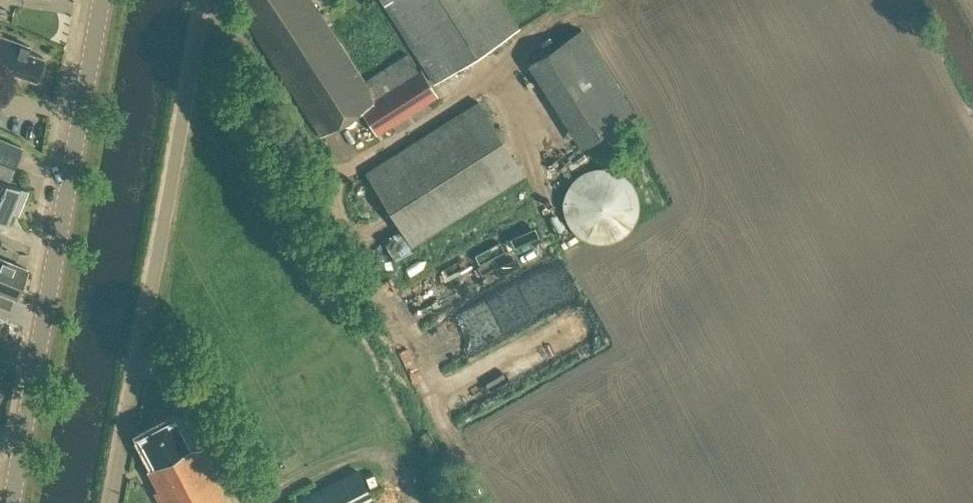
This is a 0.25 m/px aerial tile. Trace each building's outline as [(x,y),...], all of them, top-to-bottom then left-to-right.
[(437,95),(421,69),(418,71),(406,54),(363,81),(311,0),(233,0),(320,136),(363,108),(378,132),(437,95)] [(434,83),(519,29),(500,0),(380,0),(434,83)] [(529,58),(577,149),(601,136),(598,130),(634,111),(589,26),(529,58)] [(36,78),(43,58),(28,52),(30,46),(0,36),(1,34),(0,33),(0,72),(12,76),(14,71),(36,78)] [(478,102),(365,173),(411,246),(524,175),(478,102)] [(5,224),(10,212),(17,215),(27,190),(8,183),(22,148),(0,139),(0,222),(5,224)] [(574,177),(569,182),(567,187),(564,193),(562,199),(562,204),(562,209),(564,216),(567,222),(569,228),(575,233),(581,238),(589,241),(598,243),(605,243),(612,241),(619,238),(626,234),(631,227),(635,221),(637,215),(638,209),(639,204),(638,197),(636,191),(632,184),(627,177),(619,172),(610,168),(601,167),(593,168),(585,170),(579,173),(574,177)] [(15,298),(27,269),(0,258),(0,292),(15,298)] [(8,384),(0,378),(0,396),(8,384)] [(202,447),(201,448),(189,447),(173,418),(138,436),(154,466),(147,470),(157,490),(154,492),(159,502),(231,502),(202,447)] [(298,501),(299,502),(373,502),(356,470),(298,501)]
